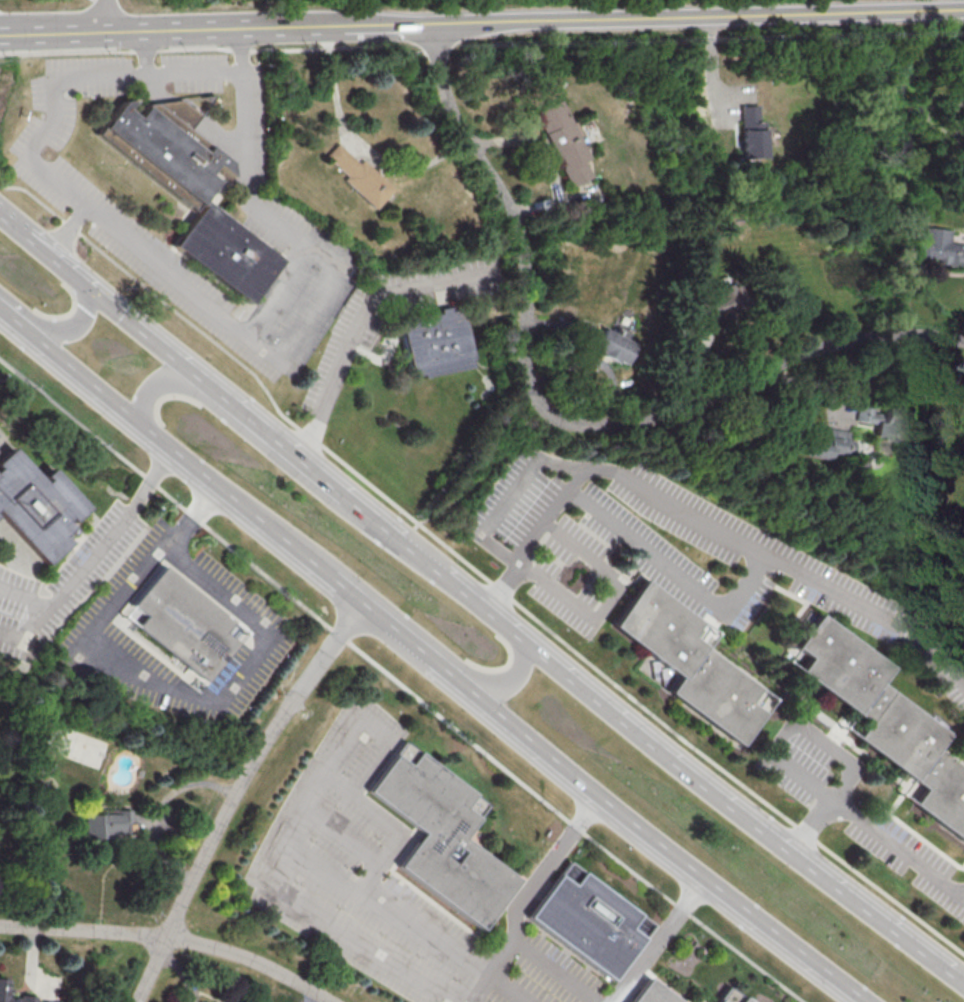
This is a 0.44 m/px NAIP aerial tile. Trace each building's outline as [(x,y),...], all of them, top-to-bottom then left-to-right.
[(590,177),(583,160),(587,158),(562,98),(535,110),(568,187),(590,177)] [(95,133),(121,100),(130,99),(124,107),(136,116),(146,103),(179,100),(199,114),(188,128),(229,160),(232,175),(216,163),(208,173),(217,181),(205,197),(283,259),(250,302),(176,245),(206,205),(201,202),(195,210),(95,133)] [(764,121),(758,121),(758,105),(740,105),(741,158),(765,157),(764,121)] [(345,176),(341,179),(373,209),(392,189),(360,159),(357,163),(335,143),(323,156),(345,176)] [(949,242),(950,229),(923,226),(922,235),(916,234),(913,258),(937,260),(937,263),(963,266),(963,262),(963,244),(949,242)] [(712,321),(733,316),(731,308),(742,305),(737,283),(704,292),(712,321)] [(398,318),(438,310),(438,309),(453,306),(454,307),(462,306),(472,359),(469,360),(471,367),(412,378),(411,371),(408,371),(398,318)] [(623,365),(633,344),(601,328),(600,330),(582,322),(574,340),(591,348),(590,349),(623,365)] [(854,421),(874,423),(872,436),(902,440),(906,408),(882,405),(881,413),(871,412),(871,408),(855,406),(854,421)] [(828,460),(830,453),(843,456),(844,449),(851,451),(853,440),(846,439),(847,431),(828,428),(825,444),(805,440),(803,455),(828,460)] [(45,563),(0,515),(0,457),(9,449),(41,483),(45,479),(41,475),(48,469),(84,507),(69,520),(66,517),(62,520),(72,531),(67,536),(64,532),(60,535),(67,542),(45,563)] [(161,565),(230,620),(221,631),(233,641),(202,680),(134,626),(143,615),(130,604),(161,565)] [(611,625),(645,580),(700,622),(691,635),(760,688),(749,702),(764,713),(738,746),(668,691),(679,677),(611,625)] [(936,747),(963,768),(963,842),(914,804),(925,789),(856,737),(867,723),(797,671),(808,656),(795,646),(819,613),(889,666),(878,680),(947,733),(936,747)] [(479,928),(395,865),(421,832),(366,790),(403,742),(485,804),(461,836),(517,879),(479,928)] [(83,837),(125,836),(124,822),(129,822),(129,810),(82,811),(83,837)] [(526,916),(568,862),(650,925),(609,979),(526,916)] [(646,976),(680,1001),(626,1001),(646,976)] [(60,1001),(34,1000),(34,997),(7,995),(8,978),(0,977),(0,1001),(60,1001)] [(726,986),(747,1001),(714,1001),(726,986)]
